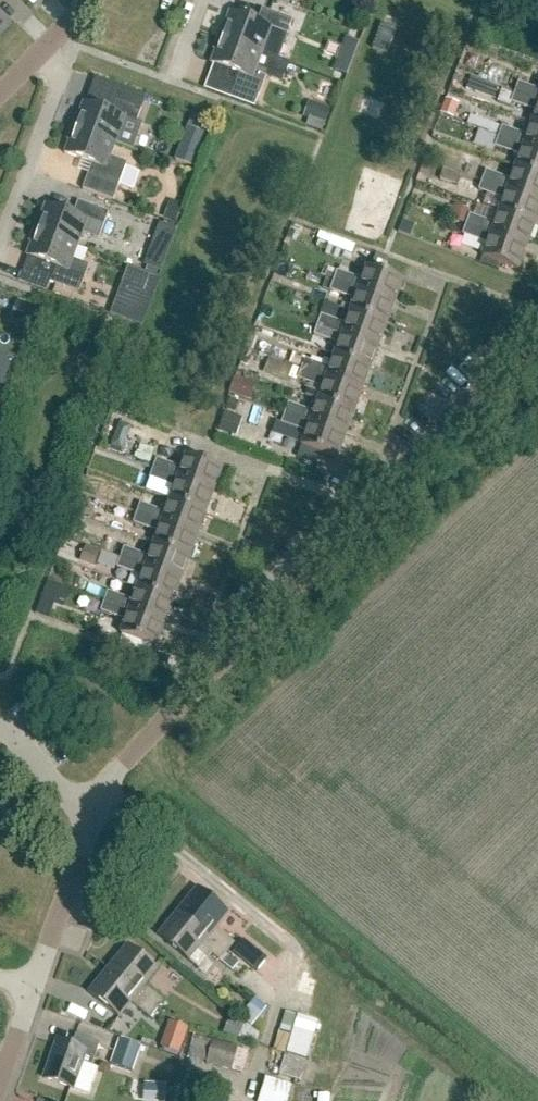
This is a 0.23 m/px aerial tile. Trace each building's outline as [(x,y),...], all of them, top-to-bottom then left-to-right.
[(218,38),(262,54),(271,29),(288,35),(293,21),(262,10),(257,23),(230,13),(225,26),(223,25),(218,38)] [(388,55),(398,31),(383,25),(374,50),(388,55)] [(271,29),(262,54),(278,60),(288,35),(271,29)] [(257,68),(262,54),(218,38),(214,51),(216,51),(211,64),(238,74),(233,88),(259,97),(267,77),(268,72),(257,68)] [(345,38),(333,71),(346,76),(358,43),(345,38)] [(262,54),(257,68),(268,72),(267,77),(284,83),(291,65),(278,60),(262,54)] [(458,72),(455,82),(463,85),(467,76),(458,72)] [(537,102),(537,90),(519,83),(515,93),(537,102)] [(515,93),(511,103),(536,112),(532,124),(537,127),(537,102),(515,93)] [(72,128),(116,145),(125,120),(136,124),(137,122),(142,110),(116,100),(111,114),(83,104),(79,116),(77,116),(72,128)] [(448,101),(443,115),(454,119),(459,105),(448,101)] [(312,104),(306,120),(325,126),(331,110),(312,104)] [(125,120),(116,145),(134,151),(144,124),(137,122),(136,124),(125,120)] [(532,124),(527,137),(502,128),(499,137),(537,152),(537,127),(532,124)] [(111,158),(116,145),(72,128),(67,141),(69,142),(64,155),(92,165),(83,190),(113,202),(127,164),(111,158)] [(205,136),(186,129),(174,161),(192,168),(205,136)] [(499,137),(495,147),(520,157),(516,168),(537,177),(537,152),(499,137)] [(516,168),(511,181),(486,172),(483,181),(537,202),(537,177),(516,168)] [(444,169),(439,180),(455,186),(460,175),(444,169)] [(537,216),(537,202),(483,181),(479,191),(487,194),(504,201),(499,213),(535,226),(537,216)] [(487,194),(483,207),(499,213),(504,201),(487,194)] [(34,230),(78,247),(83,234),(99,240),(109,214),(78,202),(73,216),(45,206),(41,218),(39,218),(34,230)] [(170,202),(164,218),(177,223),(183,207),(170,202)] [(453,209),(449,219),(465,225),(470,211),(454,205),(453,209)] [(526,248),(535,226),(499,213),(495,225),(470,216),(466,226),(526,248)] [(156,234),(173,241),(176,232),(159,226),(156,234)] [(488,245),(483,258),(518,271),(526,248),(466,226),(463,236),(488,245)] [(73,260),(78,247),(34,230),(29,243),(31,244),(27,256),(54,267),(48,283),(79,294),(89,266),(73,260)] [(144,267),(161,273),(167,257),(150,251),(144,267)] [(143,321),(159,280),(128,268),(112,309),(119,312),(124,314),(143,321)] [(401,280),(371,269),(368,268),(363,281),(338,272),(334,282),(394,304),(403,281),(401,280)] [(386,326),(394,304),(334,282),(330,292),(356,301),(351,313),(386,326)] [(31,328),(37,309),(16,302),(9,320),(31,328)] [(378,348),(386,326),(351,313),(347,325),(322,316),(318,326),(378,348)] [(370,370),(378,348),(318,326),(314,336),(339,345),(335,357),(370,370)] [(274,346),(270,358),(286,364),(289,354),(290,352),(274,346)] [(289,354),(286,364),(293,367),(302,370),(305,360),(289,354)] [(8,389),(18,361),(0,355),(0,386),(8,389)] [(362,392),(370,370),(335,357),(330,369),(305,360),(302,370),(362,392)] [(270,358),(265,373),(288,381),(293,367),(286,364),(270,358)] [(354,414),(362,392),(302,370),(298,380),(323,389),(319,401),(354,414)] [(231,394),(247,400),(253,383),(237,378),(231,394)] [(346,436),(354,414),(319,401),(314,413),(289,404),(285,414),(346,436)] [(224,414),(217,431),(229,436),(236,418),(224,414)] [(337,459),(346,436),(285,414),(282,424),(307,433),(302,446),(337,459)] [(157,460),(153,470),(213,492),(222,469),(187,456),(182,470),(157,460)] [(205,514),(213,492),(153,470),(150,480),(175,489),(170,502),(205,514)] [(197,537),(205,514),(170,502),(166,514),(141,505),(137,514),(197,537)] [(189,559),(197,537),(137,514),(134,524),(159,533),(154,546),(189,559)] [(181,581),(189,559),(154,546),(150,558),(125,549),(121,559),(181,581)] [(83,549),(78,563),(93,568),(98,553),(83,549)] [(173,603),(181,581),(121,559),(117,569),(142,578),(138,590),(173,603)] [(165,625),(173,603),(138,590),(133,602),(108,593),(105,603),(165,625)] [(42,599),(36,615),(48,620),(54,604),(42,599)] [(157,648),(165,625),(105,603),(101,613),(126,622),(121,635),(157,648)] [(235,944),(234,944),(225,937),(215,929),(228,913),(198,888),(178,913),(227,953),(228,952),(235,944)] [(227,954),(227,953),(178,913),(158,937),(188,962),(201,946),(211,954),(231,971),(238,964),(227,954)] [(267,961),(243,941),(233,953),(257,973),(267,961)] [(108,970),(158,1010),(165,1001),(155,994),(145,986),(158,970),(128,945),(108,970)] [(150,1019),(158,1010),(108,970),(88,994),(119,1019),(132,1003),(141,1011),(150,1019)] [(240,1017),(252,1027),(267,1008),(256,999),(240,1017)] [(318,1023),(297,1016),(279,1075),(301,1082),(318,1023)] [(171,1024),(165,1040),(181,1046),(187,1029),(171,1024)] [(76,1035),(71,1048),(57,1043),(44,1080),(89,1096),(98,1069),(92,1067),(100,1044),(76,1035)] [(132,1073),(141,1047),(118,1039),(109,1065),(132,1073)] [(232,1072),(239,1049),(214,1042),(207,1066),(232,1072)] [(291,1086),(261,1077),(253,1100),(286,1100),(291,1086)] [(149,1100),(166,1100),(167,1085),(150,1084),(149,1100)]
